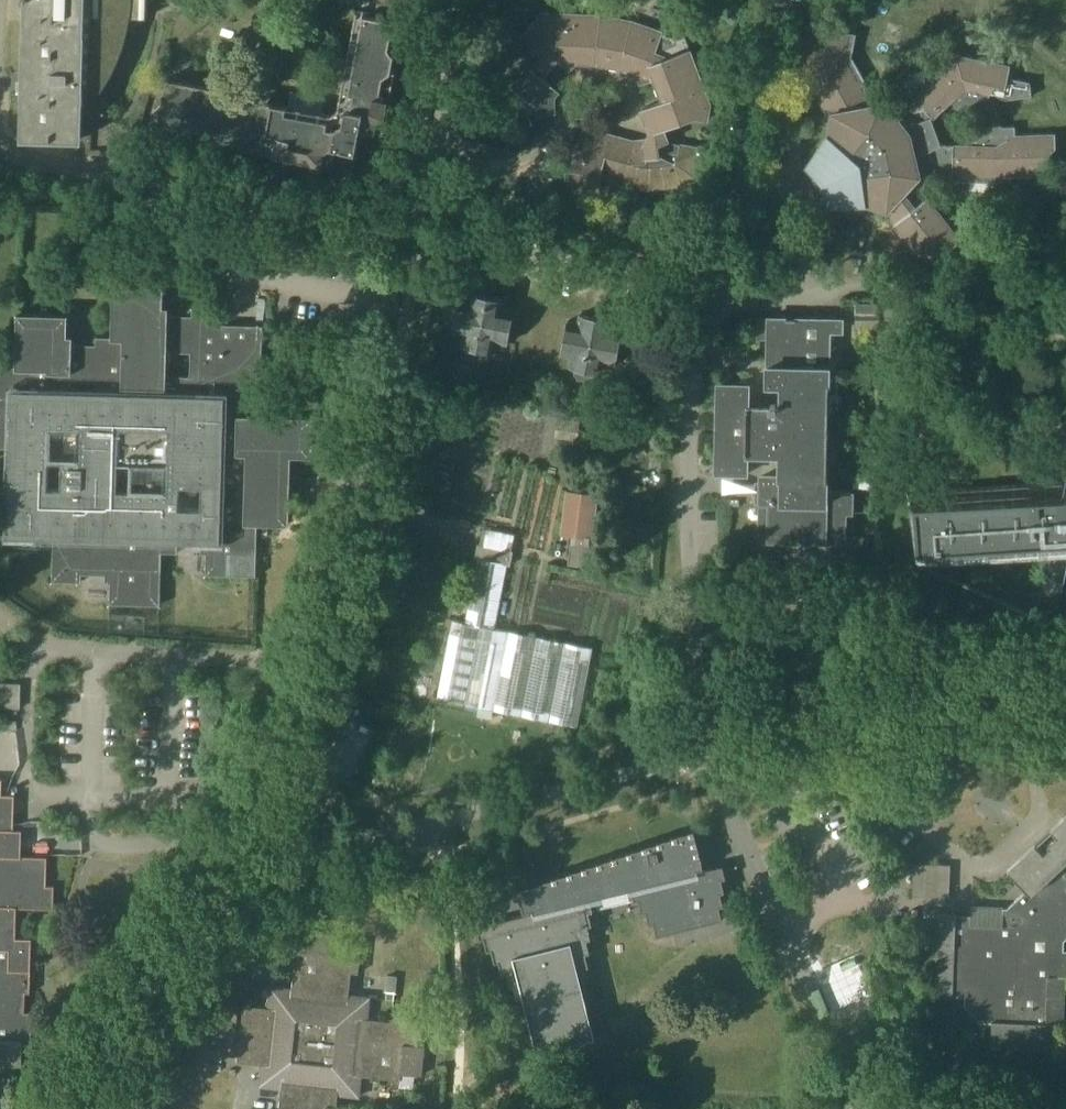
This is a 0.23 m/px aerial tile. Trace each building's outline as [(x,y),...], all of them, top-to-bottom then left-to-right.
[(26,37),(25,37),(24,92),(23,138),(80,139),(81,98),(82,98),(82,91),(91,91),(91,103),(107,87),(109,83),(121,62),(129,39),(134,16),(134,15),(145,15),(146,0),(27,0),(26,37)] [(396,70),(393,69),(404,7),(406,0),(352,0),(357,11),(339,109),(332,113),(231,94),(231,90),(166,78),(161,104),(156,110),(153,123),(220,135),(220,139),(261,147),(260,151),(333,164),(335,152),(336,146),(357,150),(362,127),(385,132),(396,70)] [(554,17),(547,9),(499,63),(496,78),(508,81),(537,107),(539,116),(556,113),(555,97),(560,92),(543,76),(558,59),(571,70),(579,61),(580,62),(596,63),(620,67),(635,73),(637,72),(641,84),(657,78),(665,100),(643,108),(650,128),(651,133),(647,140),(634,142),(615,138),(612,140),(601,138),(598,132),(585,132),(575,151),(568,188),(595,195),(596,193),(599,182),(600,177),(612,180),(635,186),(651,188),(666,186),(682,182),(696,176),(701,153),(704,154),(705,150),(680,145),(669,142),(664,129),(695,117),(707,120),(710,104),(685,36),(674,40),(673,37),(631,22),(601,16),(557,15),(554,17)] [(890,107),(872,104),(865,90),(866,82),(852,56),(856,34),(807,24),(799,64),(834,126),(807,165),(819,173),(815,179),(821,190),(829,190),(829,204),(877,202),(888,211),(905,234),(919,253),(940,255),(961,239),(924,191),(927,174),(953,175),(957,181),(996,182),(996,177),(1050,176),(1049,148),(1056,147),(1056,133),(1016,134),(1015,126),(1002,126),(999,123),(968,134),(967,145),(941,144),(931,118),(951,100),(959,108),(990,96),(992,92),(1005,99),(1032,96),(1030,81),(1008,77),(1010,65),(950,53),(890,107)] [(799,114),(818,104),(806,83),(787,93),(799,114)] [(353,180),(357,156),(336,152),(332,176),(353,180)] [(541,190),(560,174),(546,157),(527,172),(541,190)] [(611,185),(599,182),(596,193),(608,196),(611,185)] [(239,415),(240,395),(261,395),(263,326),(220,325),(221,309),(193,308),(193,316),(168,315),(168,308),(163,307),(164,286),(114,285),(113,338),(97,337),(97,345),(72,345),(73,336),(67,336),(68,315),(19,314),(17,367),(1,366),(1,374),(0,374),(0,447),(15,447),(36,448),(34,522),(55,523),(55,540),(53,581),(81,581),(81,573),(107,574),(106,582),(112,582),(111,603),(160,605),(161,552),(177,552),(177,544),(203,545),(202,553),(208,553),(207,574),(256,575),(257,523),(290,524),(291,475),(287,475),(288,455),(312,455),(313,417),(239,415)] [(503,308),(505,299),(472,293),(470,302),(459,300),(453,333),(464,335),(462,346),(468,347),(467,352),(470,357),(483,360),(488,356),(489,351),(495,352),(497,341),(508,343),(514,310),(503,308)] [(894,324),(894,300),(881,300),(881,323),(894,324)] [(878,315),(878,303),(855,303),(855,315),(878,315)] [(611,329),(613,320),(580,314),(579,323),(568,321),(562,353),(572,355),(570,366),(576,367),(575,373),(578,378),(591,380),(596,377),(597,371),(603,372),(605,361),(616,363),(622,331),(611,329)] [(830,330),(843,330),(843,319),(758,318),(758,337),(768,337),(768,383),(782,384),(782,407),(748,406),(749,385),(718,385),(716,473),(747,474),(748,453),(781,453),(781,476),(762,476),(761,540),(845,541),(846,512),(852,512),(853,494),(827,493),(830,330)] [(1065,555),(1065,480),(907,490),(919,565),(1065,555)] [(590,546),(571,544),(569,565),(588,566),(590,546)] [(508,564),(510,552),(478,546),(476,558),(477,558),(464,623),(451,621),(436,699),(577,726),(592,647),(495,629),(507,564),(508,564)] [(22,684),(0,683),(0,696),(0,708),(21,708),(22,684)] [(352,779),(359,764),(376,728),(350,715),(325,767),(352,779)] [(3,779),(0,779),(0,1065),(10,1065),(22,1065),(22,1041),(32,1041),(33,1012),(25,1012),(26,992),(31,992),(32,938),(17,938),(17,907),(56,908),(56,885),(48,885),(49,857),(14,856),(16,795),(2,795),(3,779)] [(1058,825),(1062,830),(1048,843),(1053,848),(1047,853),(1038,843),(1012,867),(1029,887),(1007,908),(970,906),(970,922),(956,921),(956,915),(929,914),(927,946),(937,946),(936,995),(966,996),(965,1005),(980,1021),(992,1022),(992,1037),(992,1047),(1056,1050),(1057,1024),(1063,1024),(1065,977),(1065,951),(1064,951),(1064,940),(1065,939),(1065,817),(1058,825)] [(699,871),(698,869),(694,854),(701,853),(695,829),(678,833),(678,835),(663,839),(663,840),(648,844),(648,845),(633,849),(633,850),(618,854),(618,855),(602,859),(603,861),(587,864),(588,866),(573,870),(573,871),(557,875),(558,876),(542,880),(543,881),(517,887),(522,907),(532,905),(534,912),(477,926),(480,939),(484,938),(487,951),(492,949),(495,962),(499,961),(502,974),(507,973),(510,986),(514,985),(517,998),(523,996),(537,1051),(595,1036),(582,982),(588,980),(585,967),(589,966),(586,953),(590,952),(587,939),(592,938),(589,926),(593,925),(590,912),(594,911),(591,898),(632,888),(635,900),(639,899),(642,912),(646,911),(650,924),(654,923),(657,936),(723,919),(720,907),(724,906),(721,893),(725,892),(722,879),(726,878),(723,865),(699,871)] [(774,874),(783,872),(778,851),(769,853),(774,874)] [(914,863),(913,896),(950,898),(951,865),(914,863)] [(362,943),(335,940),(335,933),(307,930),(304,950),(297,949),(292,989),(271,986),(269,1007),(244,1005),(243,1011),(216,1008),(211,1052),(238,1055),(238,1061),(263,1064),(261,1085),(282,1088),(279,1108),(348,1108),(337,1106),(338,1094),(359,1096),(362,1075),(400,1079),(401,1073),(422,1076),(425,1045),(419,1044),(422,1017),(392,1014),(391,1021),(368,1018),(370,997),(349,995),(351,972),(359,973),(362,943)] [(397,977),(387,975),(385,990),(395,992),(397,977)]
